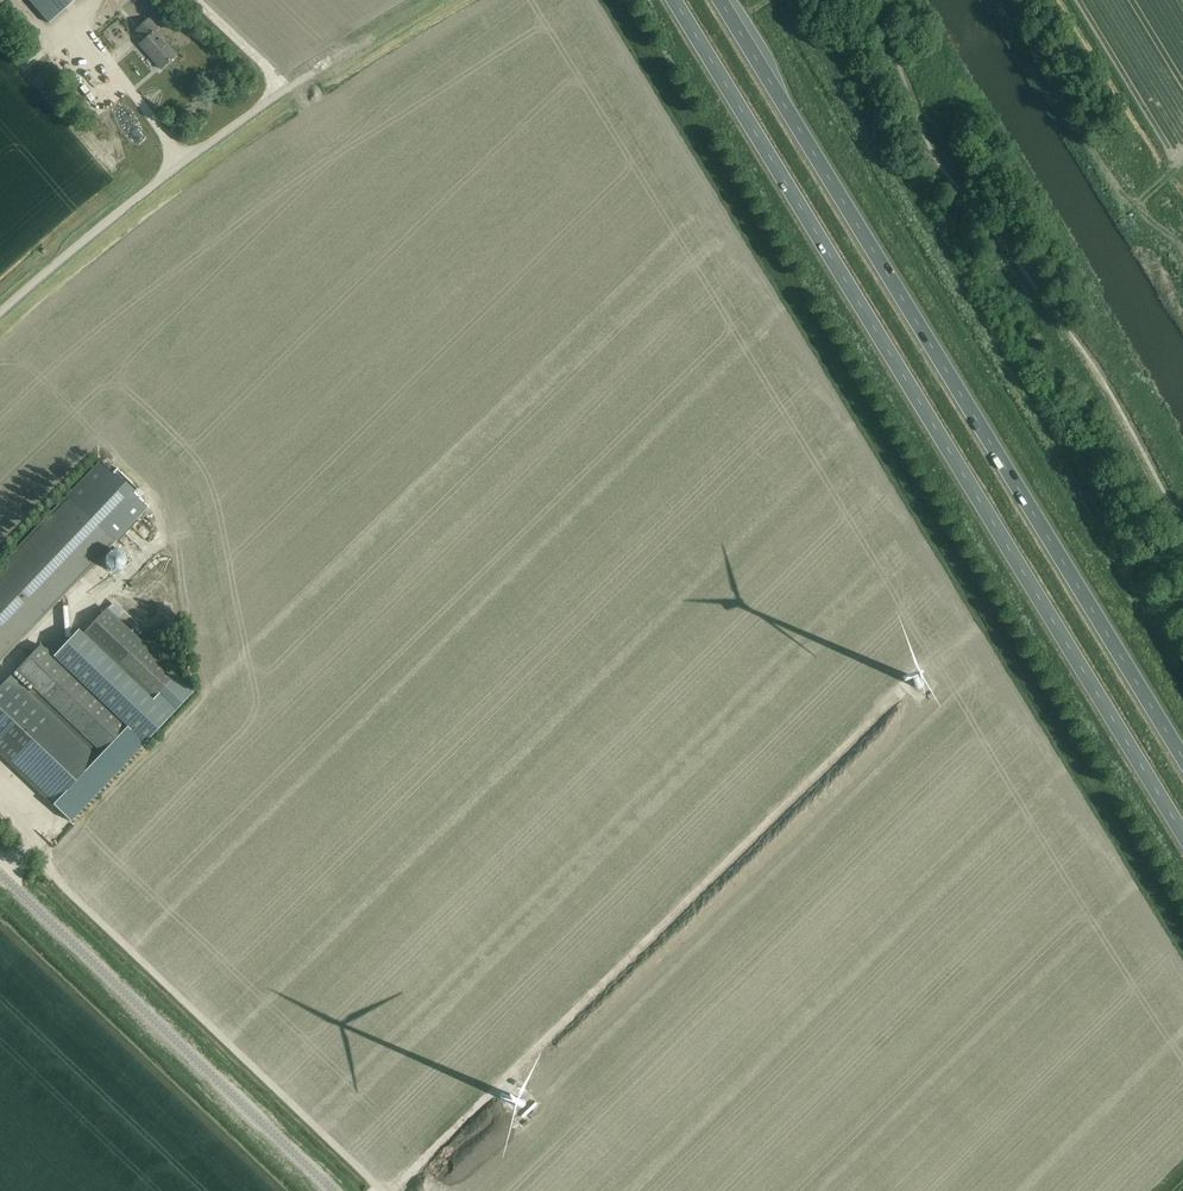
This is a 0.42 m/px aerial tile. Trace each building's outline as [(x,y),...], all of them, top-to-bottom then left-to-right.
[(48,23),(75,0),(29,0),(48,23)] [(151,22),(139,33),(145,40),(139,45),(161,69),(176,56),(155,32),(158,29),(151,22)] [(111,474),(100,463),(0,567),(0,661),(147,508),(132,494),(111,474)] [(117,468),(111,474),(132,494),(138,488),(117,468)] [(18,519),(3,507),(0,511),(0,520),(11,528),(18,519)] [(103,605),(114,615),(119,610),(108,600),(103,605)] [(40,645),(16,671),(35,690),(31,695),(97,758),(102,753),(126,727),(136,736),(144,744),(193,692),(176,675),(106,609),(83,634),(79,630),(53,657),(40,645)] [(0,688),(0,754),(53,805),(97,758),(31,695),(11,676),(0,688)] [(914,683),(914,684),(914,685),(915,687),(915,688),(916,689),(917,689),(919,689),(920,689),(922,689),(923,688),(924,686),(924,685),(924,684),(924,683),(924,682),(923,680),(922,679),(920,679),(919,679),(917,679),(916,679),(915,680),(915,681),(914,683)] [(97,758),(53,805),(61,812),(70,821),(144,744),(136,736),(126,727),(102,753),(97,758)] [(516,1103),(516,1104),(516,1105),(516,1106),(517,1106),(517,1107),(518,1107),(518,1108),(519,1108),(520,1108),(521,1108),(522,1108),(523,1108),(524,1108),(524,1107),(525,1107),(525,1106),(526,1106),(526,1105),(526,1104),(526,1103),(526,1102),(526,1101),(526,1100),(525,1100),(525,1099),(524,1099),(524,1098),(523,1098),(522,1098),(521,1098),(520,1098),(519,1098),(518,1098),(518,1099),(517,1099),(517,1100),(516,1100),(516,1101),(516,1102),(516,1103)]
